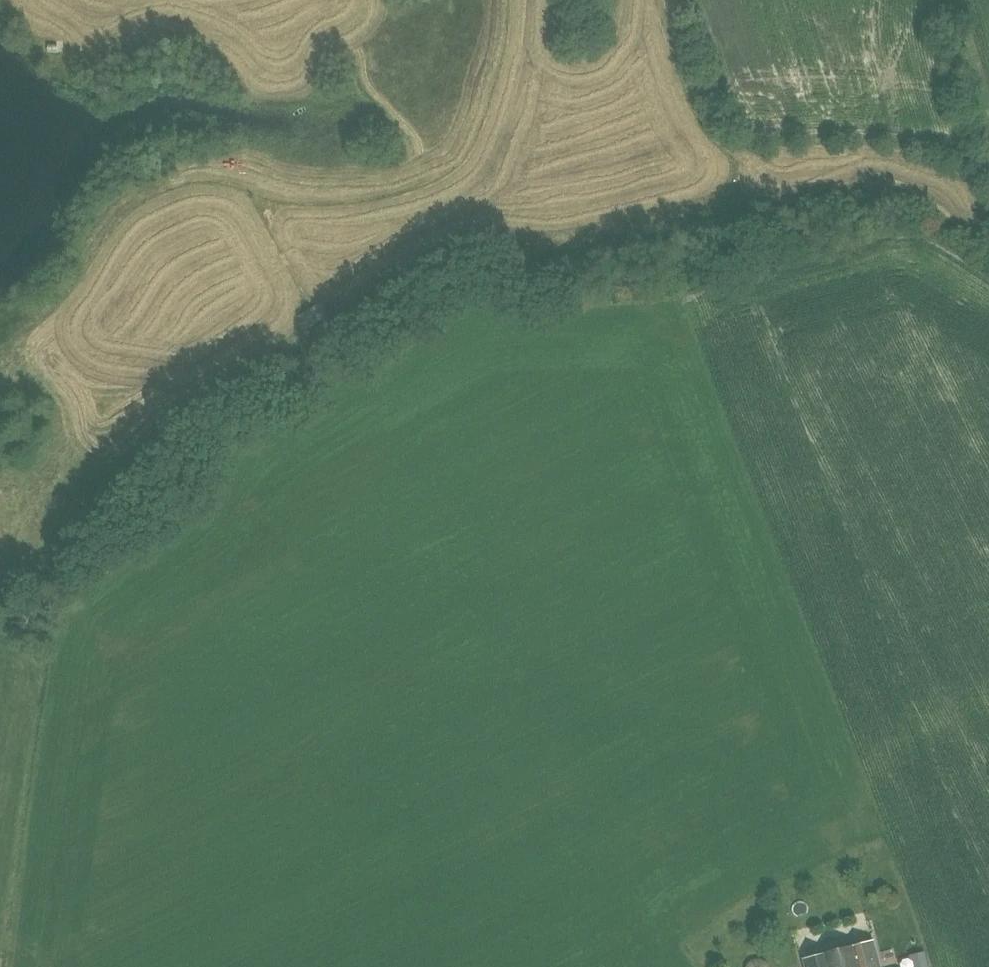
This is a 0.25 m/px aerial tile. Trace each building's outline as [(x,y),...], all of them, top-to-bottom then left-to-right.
[(850,946),(856,966),(882,966),(874,939),(850,946)] [(804,958),(807,966),(856,966),(850,946),(804,958)] [(923,953),(909,957),(911,966),(927,966),(923,953)]
